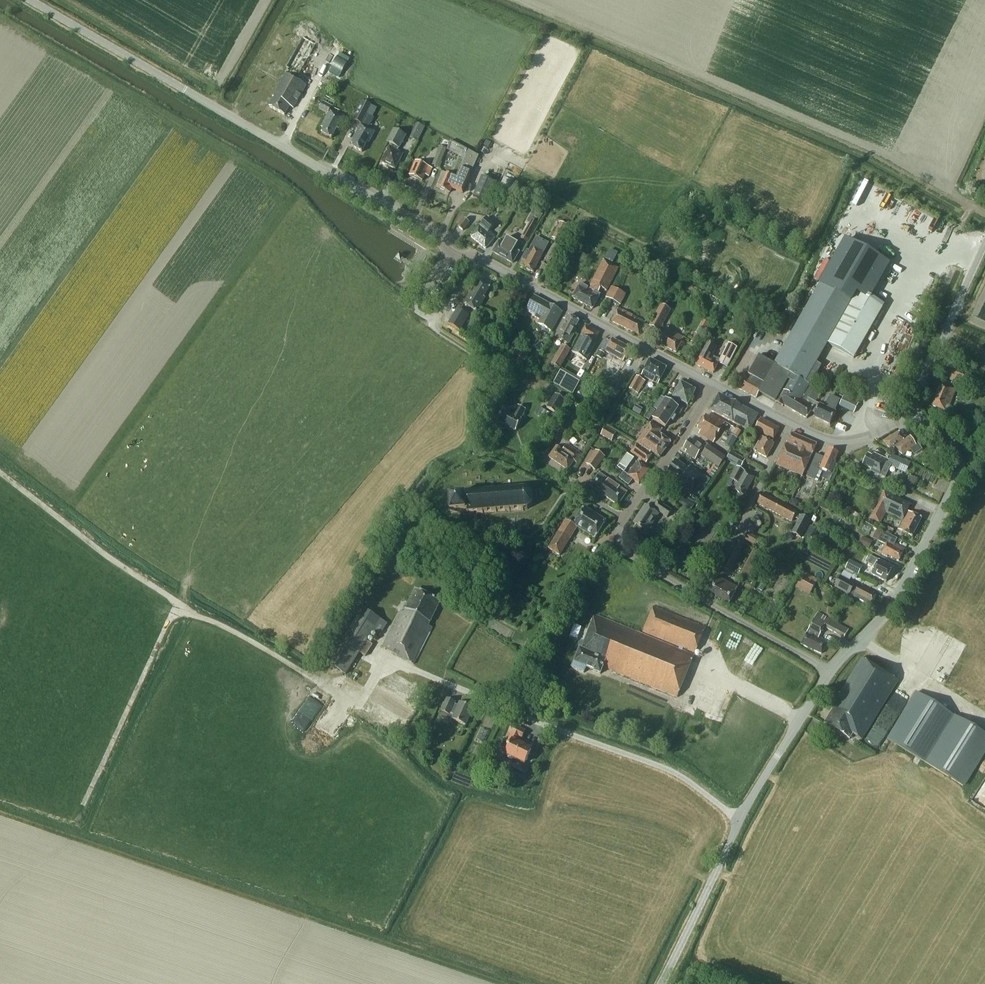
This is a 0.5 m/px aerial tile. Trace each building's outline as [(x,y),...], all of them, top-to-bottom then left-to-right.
[(320,41),(303,31),(283,66),(288,69),(297,74),(300,76),(320,41)] [(295,79),(297,74),(288,69),(272,96),(274,97),(269,107),(284,115),(290,106),(293,108),(306,85),(295,79)] [(338,129),(344,118),(339,115),(341,111),(333,106),(335,101),(326,96),(323,102),(319,109),(328,114),(321,127),(324,128),(321,133),(331,138),(337,128),(338,129)] [(375,131),(369,128),(361,124),(366,114),(371,105),(363,101),(354,120),(361,124),(351,143),(353,144),(352,147),(362,152),(367,142),(369,143),(375,131)] [(366,114),(361,124),(369,128),(374,118),(373,117),(366,114)] [(414,140),(418,142),(425,127),(421,125),(414,140)] [(406,135),(394,129),(387,142),(391,144),(381,162),(395,169),(403,154),(397,151),(406,135)] [(432,165),(438,167),(446,149),(439,146),(436,153),(437,154),(432,165)] [(451,188),(463,193),(479,156),(468,150),(455,178),(443,173),(437,188),(449,193),(451,188)] [(425,175),(429,177),(432,168),(416,161),(409,176),(422,181),(425,175)] [(473,198),(486,203),(495,183),(482,177),(473,198)] [(514,182),(505,178),(500,188),(509,192),(514,182)] [(481,225),(471,237),(485,249),(495,237),(489,231),(496,224),(487,217),(481,224),(481,225)] [(458,227),(463,231),(470,222),(465,218),(458,227)] [(531,220),(520,239),(527,243),(538,224),(531,220)] [(561,222),(552,238),(559,242),(568,226),(561,222)] [(493,252),(512,263),(520,250),(515,248),(518,244),(507,237),(505,242),(500,239),(493,252)] [(520,264),(533,272),(543,252),(544,252),(549,243),(537,237),(529,251),(527,250),(520,264)] [(745,376),(738,388),(756,398),(759,393),(783,407),(784,405),(807,418),(811,411),(815,402),(821,391),(811,385),(822,366),(816,363),(827,344),(853,358),(882,308),(877,305),(878,303),(869,298),(889,265),(845,240),(820,284),(785,346),(786,346),(775,365),(759,356),(748,375),(750,376),(749,378),(745,376)] [(601,288),(606,291),(618,268),(603,260),(588,288),(580,283),(572,298),(592,309),(600,295),(598,293),(601,288)] [(646,268),(642,275),(647,277),(651,270),(646,268)] [(476,283),(464,304),(477,312),(485,298),(484,297),(489,287),(479,281),(478,285),(476,283)] [(606,298),(620,305),(626,294),(611,287),(606,298)] [(534,296),(527,309),(530,311),(529,313),(535,316),(535,317),(539,320),(537,323),(552,331),(563,312),(534,296)] [(671,310),(661,305),(649,327),(659,332),(659,331),(661,332),(656,342),(676,352),(683,338),(664,327),(664,328),(661,326),(671,310)] [(612,321),(639,335),(646,322),(618,308),(612,321)] [(469,315),(457,309),(448,324),(460,330),(469,315)] [(579,321),(568,316),(566,320),(563,319),(554,336),(565,342),(563,345),(562,344),(551,364),(560,368),(570,350),(569,349),(571,345),(569,344),(575,333),(573,332),(579,321)] [(581,335),(594,342),(600,333),(586,326),(581,335)] [(696,344),(701,336),(695,333),(691,342),(696,344)] [(581,336),(572,352),(587,360),(596,344),(581,336)] [(605,351),(623,361),(630,349),(612,339),(605,351)] [(718,363),(720,360),(712,356),(717,347),(708,342),(696,365),(713,373),(718,363)] [(718,363),(727,368),(737,348),(728,343),(720,360),(718,363)] [(528,368),(532,360),(527,357),(528,357),(515,350),(510,360),(522,366),(528,368)] [(605,354),(600,351),(597,357),(602,360),(605,354)] [(666,368),(650,359),(641,375),(658,384),(666,368)] [(968,375),(950,368),(949,372),(952,373),(949,381),(964,386),(966,380),(968,375)] [(566,378),(560,374),(554,384),(573,396),(580,384),(567,376),(566,378)] [(629,389),(638,394),(645,381),(636,376),(629,389)] [(676,401),(679,403),(680,401),(688,405),(695,390),(681,383),(672,400),(676,402),(676,401)] [(931,404),(947,410),(955,389),(939,383),(931,404)] [(587,393),(583,398),(589,402),(593,397),(587,393)] [(566,401),(555,395),(547,408),(557,415),(566,401)] [(749,428),(750,429),(758,415),(719,395),(710,411),(748,430),(749,428)] [(815,402),(811,411),(815,413),(814,417),(830,425),(836,412),(834,411),(840,400),(831,396),(825,407),(820,404),(815,402)] [(839,406),(854,413),(859,403),(844,396),(839,406)] [(670,402),(661,397),(654,408),(658,411),(652,419),(665,427),(671,420),(673,421),(676,417),(673,416),(678,408),(677,407),(679,403),(676,401),(676,402),(672,400),(670,402)] [(497,421),(516,431),(522,420),(521,419),(526,409),(518,406),(513,415),(503,410),(497,421)] [(535,415),(555,425),(559,418),(539,407),(535,415)] [(655,411),(651,408),(644,418),(649,421),(655,411)] [(573,416),(568,413),(559,427),(564,430),(573,416)] [(725,423),(710,414),(708,417),(705,415),(697,428),(701,430),(698,434),(713,443),(725,423)] [(773,440),(780,428),(761,419),(755,430),(773,440)] [(659,458),(671,442),(659,434),(662,430),(650,423),(636,444),(634,442),(633,442),(636,444),(652,455),(650,453),(651,451),(659,458)] [(563,431),(558,427),(552,437),(557,440),(563,431)] [(601,435),(611,441),(616,433),(605,427),(601,435)] [(737,438),(741,432),(736,429),(732,435),(737,438)] [(744,443),(749,446),(754,444),(757,439),(755,434),(751,432),(745,433),(743,438),(744,443)] [(904,440),(899,432),(884,442),(891,449),(893,448),(894,449),(894,448),(902,455),(910,450),(914,454),(920,451),(910,436),(904,440)] [(786,444),(776,465),(802,477),(817,444),(791,433),(786,444)] [(730,435),(724,445),(731,449),(738,438),(737,438),(732,435),(731,434),(730,435)] [(774,444),(761,437),(754,451),(766,458),(774,444)] [(693,442),(690,439),(683,449),(687,451),(685,453),(695,460),(699,454),(714,465),(719,468),(726,458),(706,444),(704,446),(694,440),(693,442)] [(646,463),(652,455),(636,444),(633,442),(631,446),(634,448),(631,452),(646,463)] [(574,461),(576,463),(581,454),(567,444),(563,451),(556,446),(549,457),(568,470),(574,461)] [(831,473),(836,462),(835,462),(839,453),(828,449),(824,458),(816,454),(806,476),(815,480),(820,469),(825,471),(822,478),(830,481),(833,474),(831,473)] [(935,452),(938,460),(945,458),(942,450),(935,452)] [(596,451),(587,464),(595,470),(604,457),(596,451)] [(745,460),(731,451),(726,459),(741,468),(745,460)] [(619,465),(617,467),(624,472),(626,469),(634,458),(627,453),(619,465)] [(873,469),(872,472),(880,475),(885,463),(906,473),(910,463),(892,455),(889,460),(873,453),(872,456),(867,454),(862,464),(873,469)] [(677,480),(673,485),(690,497),(699,484),(705,476),(687,463),(685,467),(675,460),(667,472),(677,480)] [(624,472),(619,478),(628,486),(631,482),(633,480),(639,484),(649,470),(638,461),(632,469),(630,472),(628,475),(624,472)] [(719,468),(714,465),(711,470),(709,469),(707,473),(712,477),(719,468)] [(754,477),(737,467),(730,478),(736,482),(732,489),(744,495),(754,477)] [(627,492),(599,473),(590,486),(618,505),(627,492)] [(911,475),(908,486),(916,489),(919,477),(911,475)] [(705,476),(699,484),(703,487),(709,478),(705,476)] [(809,478),(804,489),(812,492),(817,482),(809,478)] [(531,505),(532,504),(532,502),(533,502),(533,501),(532,501),(533,499),(532,498),(533,497),(532,497),(531,495),(530,494),(530,493),(529,493),(528,492),(527,491),(526,490),(526,491),(524,490),(522,490),(520,490),(508,491),(507,491),(495,492),(494,492),(482,493),(480,493),(467,494),(466,494),(466,496),(449,497),(450,513),(467,512),(467,514),(469,514),(468,514),(482,513),(483,513),(495,512),(497,512),(496,512),(508,511),(508,512),(510,511),(522,510),(522,511),(523,511),(523,510),(525,510),(527,509),(528,509),(528,508),(529,507),(530,506),(531,506),(531,505)] [(922,518),(908,511),(911,505),(884,492),(870,518),(880,523),(886,513),(902,521),(898,529),(912,537),(922,518)] [(810,521),(796,514),(797,512),(763,493),(757,504),(792,522),(794,518),(798,520),(792,532),(801,537),(810,521)] [(691,510),(694,505),(683,497),(679,503),(691,510)] [(660,513),(667,518),(672,511),(657,501),(652,510),(645,505),(633,523),(647,532),(660,513)] [(595,539),(606,522),(584,508),(573,525),(567,521),(549,550),(560,556),(578,528),(595,539)] [(813,525),(809,535),(817,538),(821,528),(813,525)] [(891,535),(893,530),(885,526),(883,531),(891,535)] [(878,529),(873,538),(878,540),(883,531),(878,529)] [(899,561),(905,549),(895,544),(897,539),(883,531),(878,540),(886,544),(881,554),(887,557),(888,555),(899,561)] [(743,540),(756,546),(760,539),(747,532),(743,540)] [(859,545),(868,550),(873,542),(863,537),(859,545)] [(744,543),(737,539),(722,568),(729,572),(744,543)] [(886,582),(893,568),(869,556),(866,562),(875,567),(871,574),(886,582)] [(857,575),(862,567),(850,560),(845,568),(846,568),(848,569),(854,573),(857,575)] [(846,568),(841,577),(849,582),(854,573),(848,569),(846,568)] [(708,593),(729,605),(738,588),(717,576),(708,593)] [(797,585),(811,593),(815,584),(802,577),(797,585)] [(849,594),(850,593),(855,585),(849,582),(841,577),(835,586),(849,594)] [(869,601),(872,603),(876,595),(873,594),(874,592),(860,584),(858,587),(855,585),(850,593),(853,595),(853,596),(868,604),(869,601)] [(382,647),(414,664),(433,628),(428,625),(440,603),(415,589),(404,612),(400,611),(382,647)] [(363,592),(360,597),(367,600),(370,595),(363,592)] [(603,667),(677,697),(706,628),(653,606),(642,634),(595,615),(584,642),(583,642),(580,642),(578,644),(578,646),(580,648),(572,668),(584,673),(586,668),(600,674),(603,667)] [(362,609),(328,663),(346,674),(360,652),(366,656),(372,645),(367,641),(373,631),(379,635),(387,623),(362,609)] [(848,630),(841,626),(818,613),(800,644),(821,654),(828,642),(818,637),(824,627),(844,638),(848,630)] [(852,734),(861,740),(898,681),(862,658),(831,708),(833,709),(824,724),(849,739),(852,734)] [(886,738),(925,762),(954,716),(915,691),(886,738)] [(439,716),(451,722),(452,719),(466,726),(474,708),(460,702),(458,706),(455,704),(455,702),(447,698),(441,711),(439,716)] [(954,716),(925,762),(964,785),(984,752),(984,735),(954,716)] [(519,737),(521,738),(525,731),(513,726),(510,733),(512,734),(506,746),(509,748),(506,754),(524,763),(531,750),(516,743),(519,737)]
